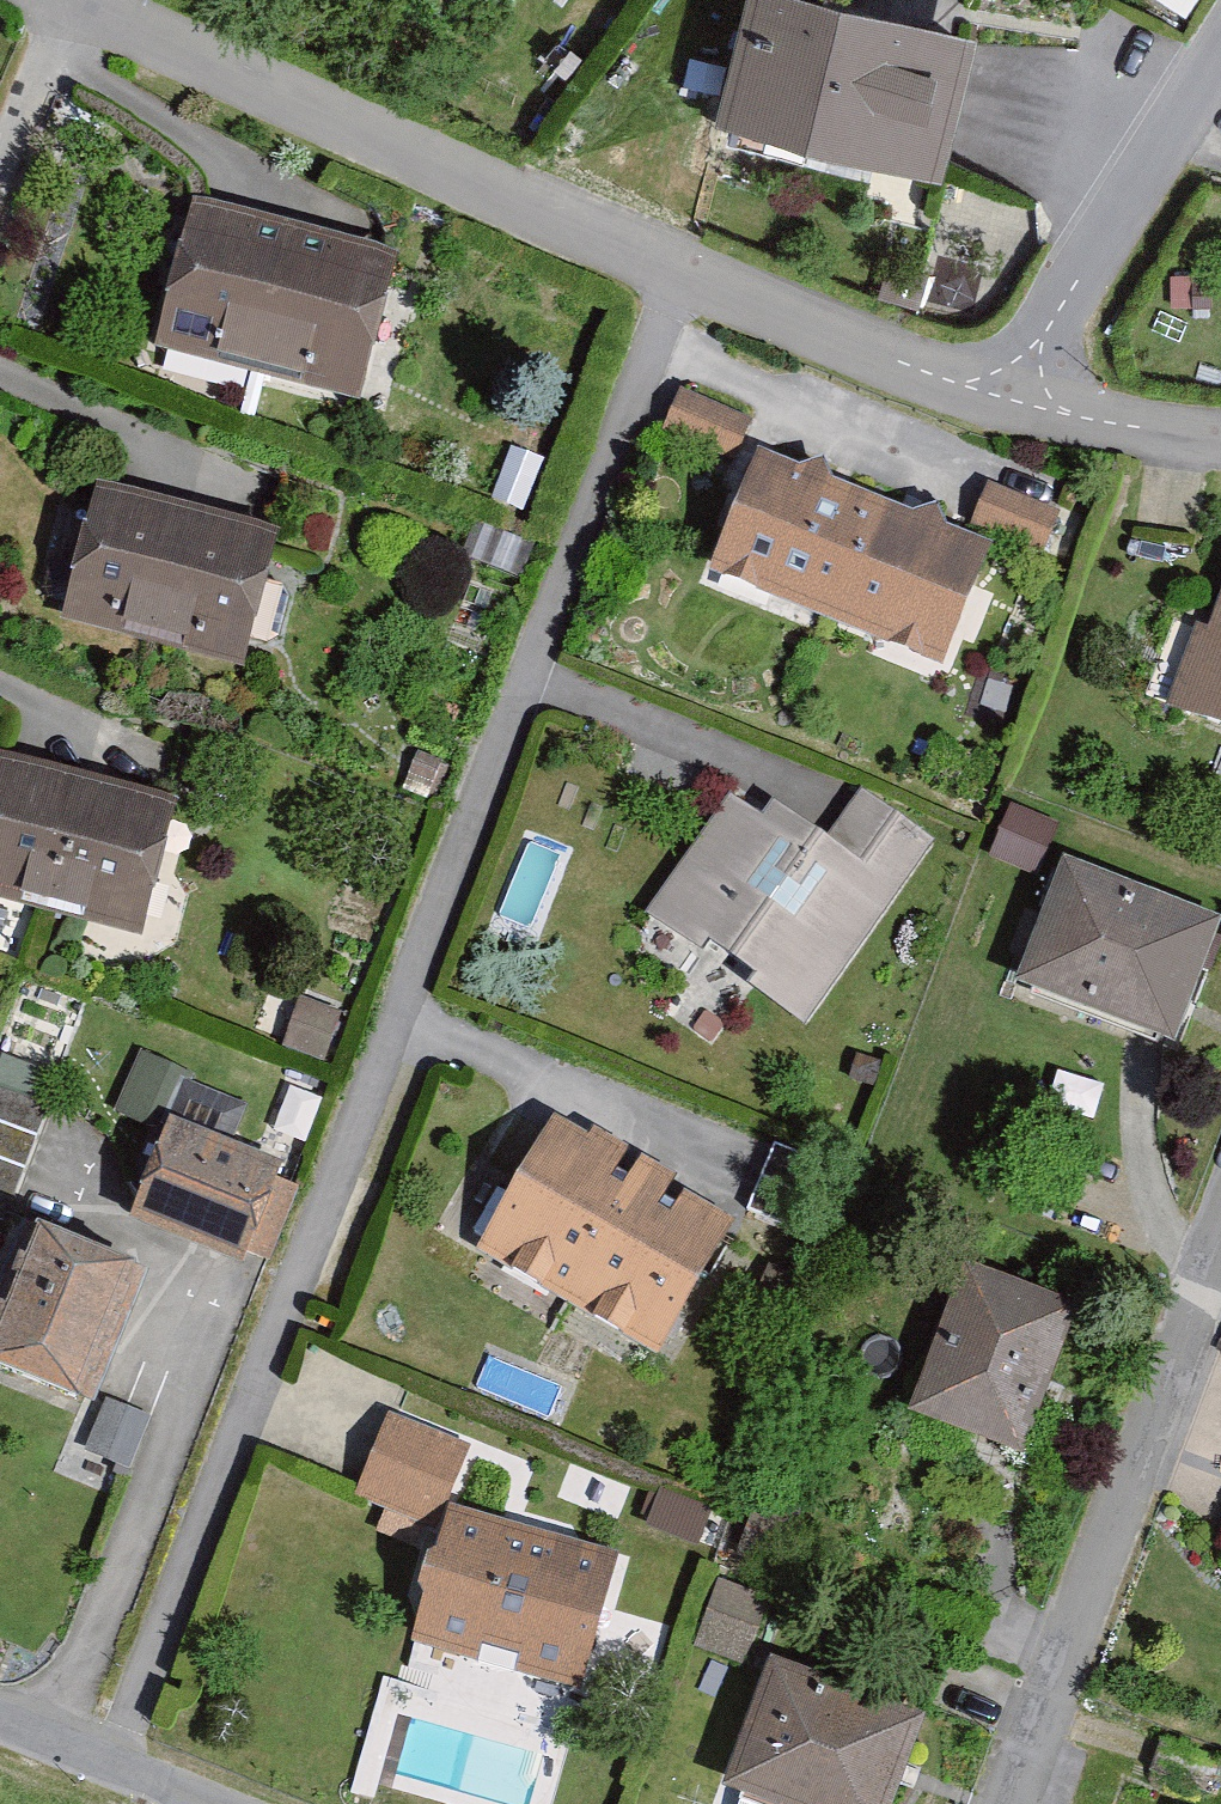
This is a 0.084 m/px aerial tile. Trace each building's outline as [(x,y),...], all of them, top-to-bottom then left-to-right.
[(834,0),(748,0),(717,125),(942,180),(977,35),(834,0)] [(206,213),(195,210),(158,353),(362,407),(400,264),(206,213)] [(679,391),(662,435),(737,464),(754,419),(679,391)] [(992,554),(757,462),(710,584),(945,676),(992,554)] [(987,484),(971,524),(1044,554),(1060,514),(987,484)] [(300,531),(105,491),(76,634),(271,674),(300,531)] [(1219,638),(1208,634),(1177,723),(1220,738),(1220,633),(1219,638)] [(0,765),(0,905),(142,943),(176,812),(0,765)] [(770,826),(734,802),(650,924),(808,1031),(932,849),(863,802),(833,846),(781,810),(770,826)] [(992,859),(1038,879),(1060,826),(1014,806),(992,859)] [(1215,928),(1063,869),(1015,993),(1167,1051),(1215,928)] [(283,1052),(327,1067),(345,1015),(301,1000),(283,1052)] [(139,1054),(125,1099),(186,1117),(200,1073),(139,1054)] [(11,1203),(50,1111),(0,1090),(0,1198),(11,1203)] [(737,1227),(555,1122),(477,1256),(659,1361),(737,1227)] [(285,1173),(171,1125),(128,1228),(242,1276),(285,1173)] [(814,1241),(841,1175),(776,1147),(748,1213),(814,1241)] [(39,1246),(0,1351),(0,1387),(94,1422),(103,1399),(144,1285),(39,1246)] [(1089,1318),(976,1276),(919,1429),(1033,1471),(1089,1318)] [(152,1419),(103,1399),(94,1422),(82,1452),(131,1472),(152,1419)] [(356,1495),(354,1501),(438,1535),(473,1449),(389,1415),(356,1495)] [(645,1533),(699,1552),(713,1512),(660,1493),(645,1533)] [(621,1561),(448,1514),(411,1650),(584,1696),(621,1561)] [(694,1652),(747,1670),(772,1601),(719,1582),(694,1652)] [(779,1671),(734,1799),(748,1803),(902,1803),(931,1724),(779,1671)]
